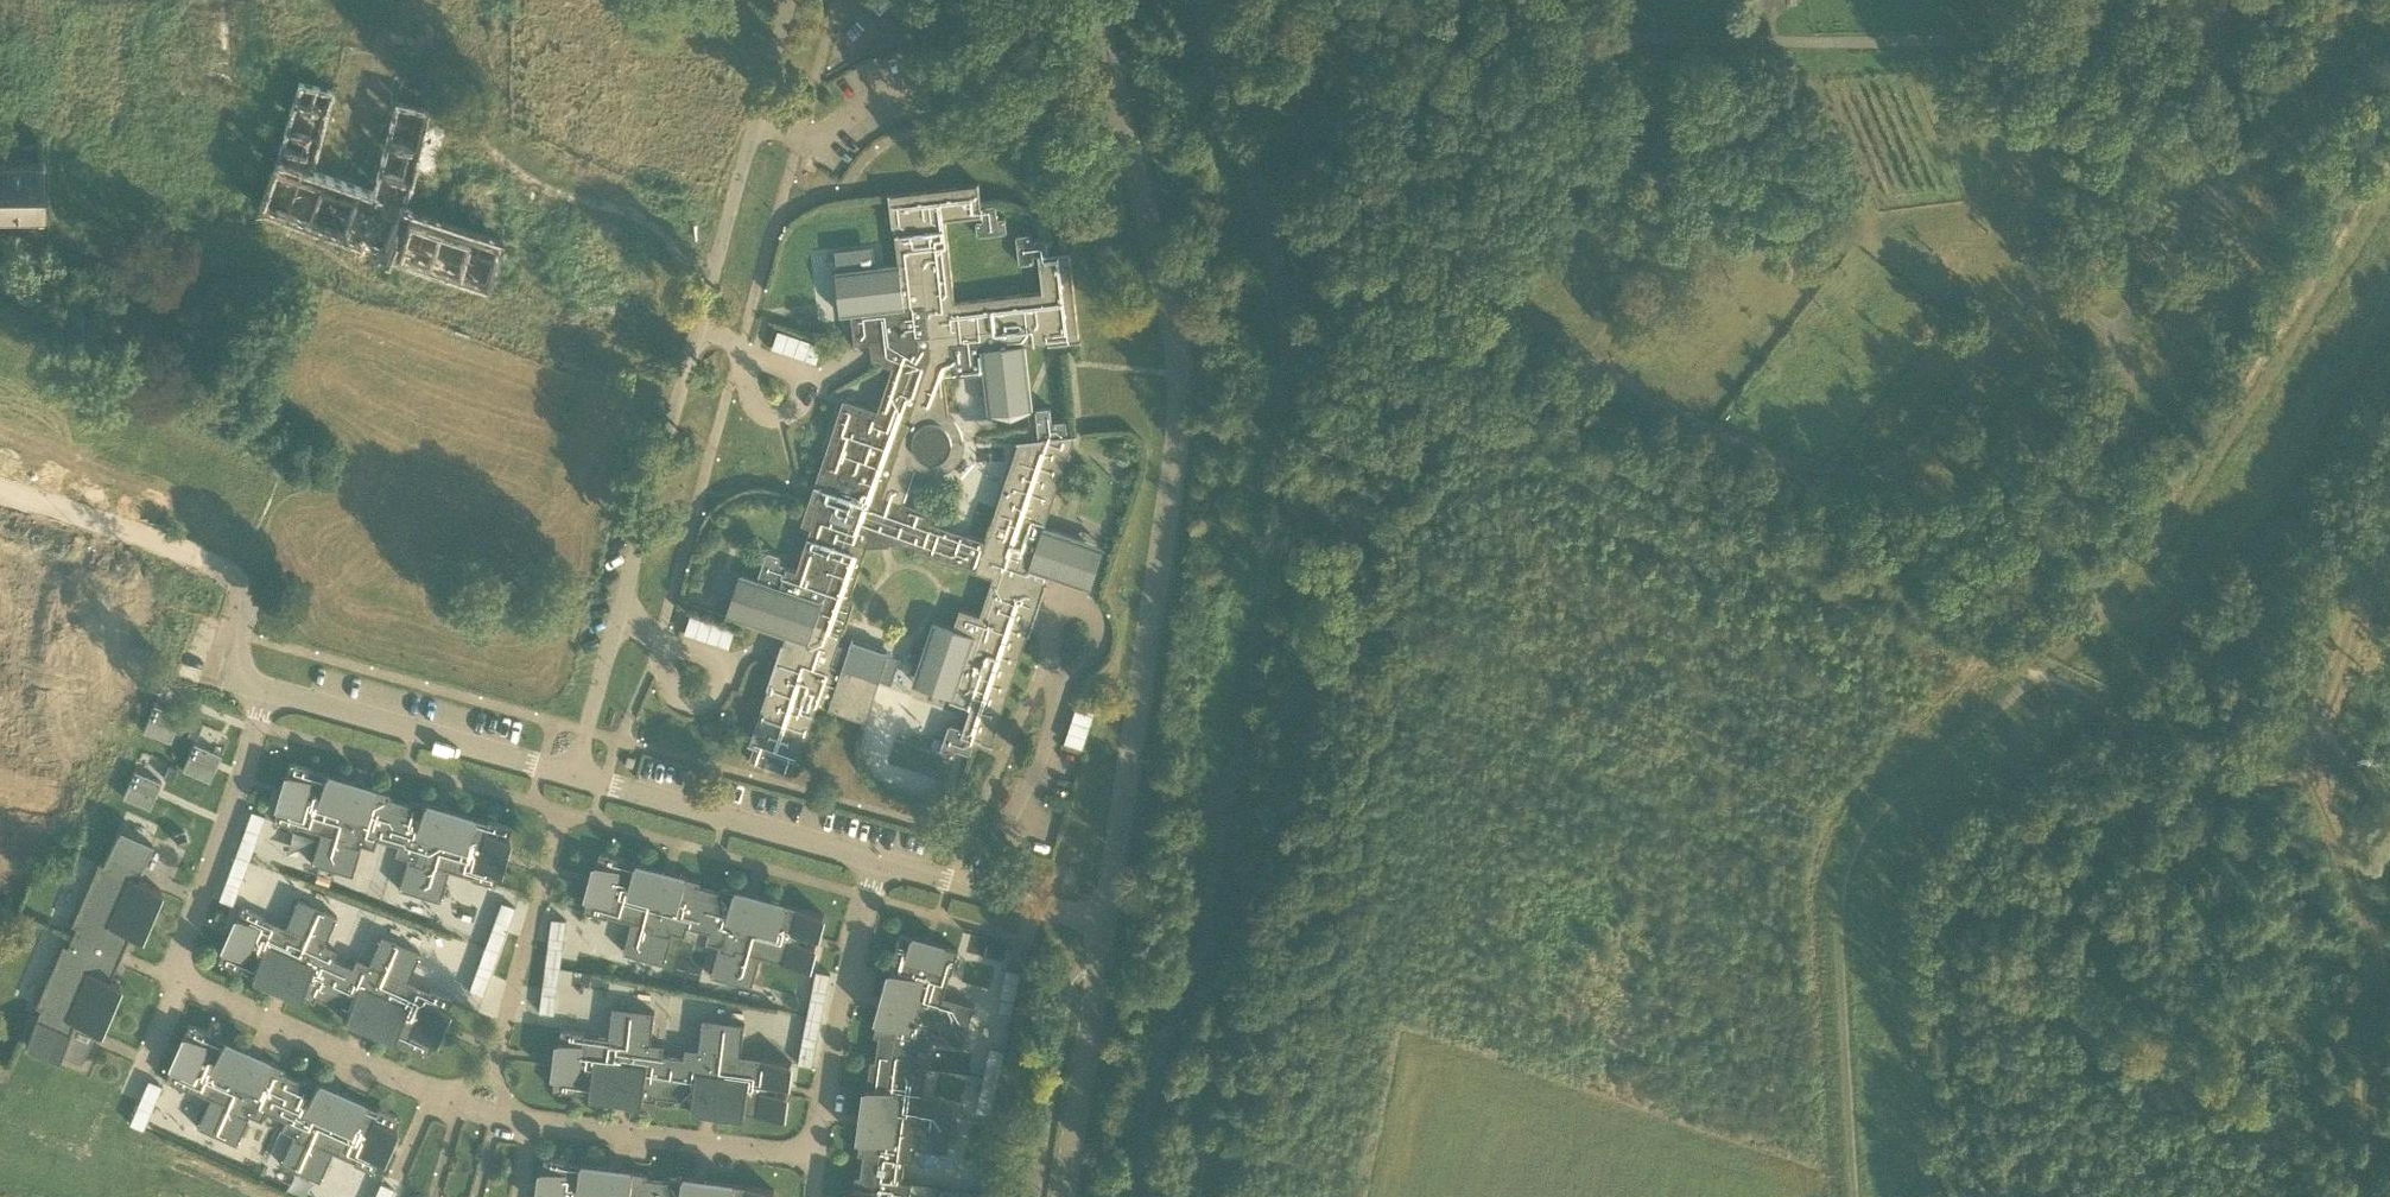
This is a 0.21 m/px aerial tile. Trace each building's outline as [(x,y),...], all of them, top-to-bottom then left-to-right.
[(487,284),(503,237),(482,230),(480,230),(456,222),(452,221),(429,213),(421,210),(415,208),(428,176),(431,177),(434,162),(446,113),(396,101),(373,191),(322,173),(312,169),(328,108),(333,89),(299,82),(279,150),(259,206),(261,207),(386,251),(391,252),(396,254),(398,255),(487,284)] [(37,209),(37,217),(43,217),(42,208),(42,142),(0,143),(0,210),(37,209)] [(819,474),(820,475),(829,478),(820,502),(811,499),(809,504),(819,507),(804,552),(794,580),(785,577),(778,597),(757,590),(747,621),(787,635),(784,644),(783,643),(768,688),(769,688),(751,743),(750,742),(749,744),(755,746),(750,760),(792,774),(797,760),(801,761),(802,760),(800,759),(819,704),(867,720),(880,680),(832,664),(843,632),(844,633),(855,601),(850,600),(868,546),(897,545),(944,560),(993,578),(981,615),(961,608),(954,628),(934,621),(921,663),(961,676),(953,700),(951,699),(951,701),(972,707),(965,728),(950,724),(941,752),(955,756),(957,749),(971,754),(976,740),(993,746),(994,744),(992,744),(1029,634),(1031,634),(1048,583),(1046,583),(1049,574),(1072,582),(1085,542),(1045,528),(1074,441),(1076,436),(1078,435),(1077,434),(1069,435),(1067,419),(1052,421),(1051,406),(1037,408),(1040,438),(1035,438),(1035,440),(1040,439),(1034,461),(1015,455),(987,539),(931,521),(935,511),(904,501),(916,466),(919,467),(922,469),(925,470),(929,470),(932,471),(935,471),(938,470),(938,469),(936,469),(935,460),(942,458),(948,453),(952,446),(953,439),(963,438),(963,441),(964,441),(964,438),(964,435),(963,431),(962,428),(961,426),(959,423),(957,420),(955,418),(952,416),(950,414),(945,376),(985,372),(988,392),(1031,387),(1026,345),(1027,345),(1049,342),(1050,344),(1082,340),(1082,339),(1081,339),(1080,336),(1070,252),(1072,252),(1072,250),(1049,253),(1047,237),(1032,239),(1031,232),(1017,234),(1021,263),(1035,261),(1034,254),(1039,253),(1044,291),(955,301),(946,219),(983,215),(984,219),(977,220),(979,234),(1007,231),(1006,216),(998,217),(997,203),(982,204),(980,183),(978,183),(978,184),(971,185),(891,194),(891,193),(890,193),(893,226),(895,225),(900,263),(858,268),(863,310),(853,311),(856,344),(872,342),(874,361),(893,368),(879,411),(845,399),(819,474)] [(779,328),(773,347),(817,360),(823,342),(779,328)] [(1079,695),(1065,741),(1084,747),(1098,700),(1079,695)] [(188,734),(197,737),(202,725),(194,721),(188,734)] [(194,742),(183,768),(210,779),(221,753),(194,742)] [(172,781),(178,768),(170,764),(164,777),(168,779),(172,781)] [(350,786),(351,782),(326,775),(327,774),(325,773),(325,774),(312,770),(309,780),(286,773),(286,774),(287,775),(283,789),(288,790),(287,796),(281,794),(277,808),(276,808),(275,809),(299,816),(296,825),(324,833),(326,827),(345,833),(342,843),(360,848),(361,844),(374,848),(377,838),(398,844),(395,854),(408,858),(406,862),(425,867),(428,857),(446,862),(444,869),(473,877),(475,868),(499,874),(499,873),(498,873),(502,859),(496,857),(498,851),(504,853),(508,839),(509,840),(509,838),(486,831),(489,822),(476,818),(476,817),(474,817),(474,818),(450,811),(448,815),(435,811),(436,807),(425,804),(425,803),(424,802),(424,803),(411,799),(409,804),(389,798),(390,793),(377,789),(377,788),(376,788),(376,789),(364,786),(363,790),(350,786)] [(125,797),(151,808),(162,782),(136,771),(125,797)] [(40,1008),(25,1043),(27,1043),(27,1042),(59,1056),(59,1057),(60,1058),(75,1023),(99,1033),(99,1032),(98,1031),(119,984),(120,985),(120,983),(111,979),(116,967),(111,965),(120,946),(125,948),(130,935),(139,939),(140,938),(139,937),(160,890),(160,891),(161,889),(138,879),(153,845),(151,844),(151,845),(119,831),(120,830),(118,829),(103,864),(98,862),(97,863),(98,863),(78,910),(77,910),(76,911),(77,912),(72,924),(76,926),(68,946),(63,944),(58,956),(57,956),(56,957),(57,958),(37,1004),(36,1004),(35,1005),(40,1008)] [(189,841),(185,832),(175,835),(178,845),(189,841)] [(273,890),(287,846),(262,838),(248,882),(273,890)] [(661,875),(662,871),(637,864),(638,863),(636,862),(636,863),(632,862),(623,860),(620,869),(597,863),(597,865),(598,865),(588,898),(587,898),(587,899),(610,906),(608,915),(636,923),(638,916),(657,921),(654,931),(672,936),(673,932),(686,936),(689,926),(709,932),(707,941),(720,945),(719,949),(737,954),(740,944),(758,949),(757,955),(811,970),(811,968),(810,968),(816,946),(817,946),(817,945),(811,943),(812,937),(819,939),(819,938),(818,937),(824,916),(825,916),(825,914),(787,904),(788,903),(786,903),(786,904),(761,897),(760,901),(747,898),(748,893),(737,890),(737,889),(735,889),(735,890),(722,887),(721,891),(700,886),(701,881),(688,878),(689,877),(687,876),(687,877),(675,874),(674,879),(661,875)] [(448,958),(475,960),(480,915),(454,912),(448,958)] [(436,1021),(442,1024),(447,1010),(448,1011),(449,1009),(427,1000),(431,991),(386,971),(388,967),(370,960),(369,963),(356,958),(352,967),(333,958),(337,949),(325,944),(326,940),(309,932),(307,936),(263,917),(258,925),(236,916),(236,917),(237,917),(235,922),(223,949),(222,949),(221,950),(243,960),(239,969),(252,975),(251,975),(253,976),(253,975),(300,996),(299,997),(301,997),(301,996),(314,1002),(316,997),(335,1006),(333,1010),(346,1016),(345,1017),(347,1017),(393,1037),(393,1038),(395,1039),(395,1038),(408,1043),(412,1034),(434,1044),(434,1042),(433,1042),(439,1029),(434,1027),(436,1021)] [(915,1196),(911,1196),(913,1182),(903,1181),(906,1160),(916,1161),(917,1148),(922,1149),(924,1129),(920,1129),(928,1067),(918,1066),(921,1048),(930,1050),(933,1037),(937,1038),(942,1020),(938,1019),(951,972),(942,969),(946,958),(949,946),(947,945),(947,946),(933,942),(933,943),(927,942),(927,941),(914,937),(914,936),(912,936),(906,959),(896,957),(893,970),(892,969),(891,971),(892,971),(886,996),(890,997),(886,1010),(882,1009),(879,1020),(878,1020),(877,1022),(878,1022),(875,1035),(880,1036),(876,1061),(871,1060),(868,1087),(867,1087),(867,1088),(868,1088),(864,1114),(869,1114),(867,1128),(863,1127),(861,1139),(860,1139),(860,1140),(861,1141),(859,1154),(864,1155),(861,1176),(856,1175),(855,1188),(854,1188),(853,1190),(854,1190),(854,1193),(853,1196),(915,1196)] [(813,969),(803,1064),(818,1065),(828,971),(813,969)] [(271,1062),(248,1052),(224,1041),(224,1040),(223,1040),(223,1041),(210,1035),(206,1044),(184,1034),(183,1036),(184,1036),(170,1068),(169,1067),(169,1069),(191,1079),(187,1088),(231,1107),(230,1112),(247,1119),(249,1115),(261,1121),(265,1111),(285,1120),(281,1129),(293,1135),(291,1139),(309,1146),(311,1142),(355,1162),(359,1153),(381,1163),(382,1161),(381,1161),(395,1129),(396,1130),(397,1128),(374,1118),(378,1110),(366,1104),(366,1103),(365,1102),(365,1103),(318,1083),(318,1082),(317,1081),(316,1082),(304,1077),(302,1081),(283,1072),(285,1068),(272,1063),(273,1062),(271,1061),(271,1062)] [(793,1062),(781,1060),(738,1054),(737,1061),(717,1058),(719,1048),(700,1045),(700,1050),(686,1048),(685,1058),(664,1055),(665,1045),(652,1043),(652,1039),(634,1037),(632,1047),(613,1044),(614,1038),(585,1034),(583,1044),(559,1041),(559,1042),(560,1042),(556,1077),(555,1076),(554,1078),(578,1081),(577,1091),(591,1093),(591,1094),(592,1094),(592,1093),(617,1096),(618,1091),(632,1093),(631,1098),(643,1100),(643,1101),(644,1101),(644,1100),(658,1102),(658,1097),(679,1099),(679,1104),(692,1106),(692,1107),(694,1107),(694,1106),(705,1108),(706,1103),(720,1105),(719,1110),(745,1113),(744,1114),(746,1114),(746,1113),(785,1118),(785,1117),(784,1117),(787,1094),(788,1095),(788,1093),(782,1092),(783,1086),(789,1087),(789,1086),(788,1086),(791,1063),(792,1063),(793,1062)] [(162,1099),(153,1131),(170,1135),(179,1103),(162,1099)] [(608,1168),(583,1165),(583,1164),(581,1164),(581,1165),(568,1163),(566,1173),(542,1169),(542,1171),(544,1171),(540,1196),(774,1196),(774,1191),(775,1191),(776,1190),(737,1185),(737,1184),(735,1184),(735,1185),(710,1181),(710,1177),(697,1175),(696,1180),(685,1178),(684,1179),(683,1179),(683,1178),(670,1176),(669,1181),(648,1178),(648,1173),(635,1172),(635,1171),(633,1170),(633,1171),(622,1170),(622,1175),(608,1173),(608,1168)]
